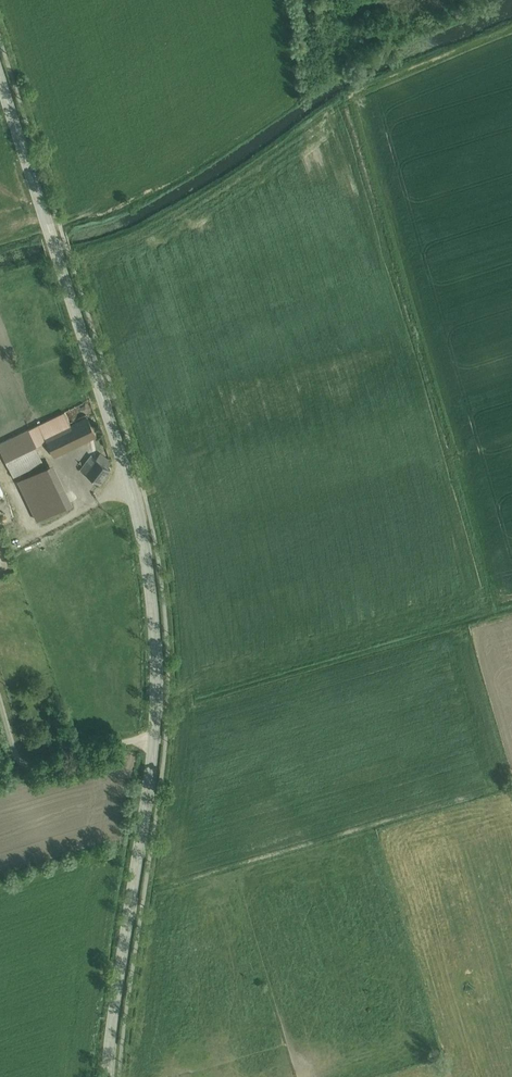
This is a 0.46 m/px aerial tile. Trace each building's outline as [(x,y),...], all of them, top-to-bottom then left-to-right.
[(0,443),(0,452),(13,478),(43,463),(35,447),(47,442),(54,456),(96,436),(87,418),(71,426),(64,412),(0,443)] [(90,455),(80,469),(99,484),(110,470),(107,468),(111,463),(108,461),(109,460),(100,454),(96,459),(90,455)] [(52,463),(19,479),(34,509),(32,510),(37,520),(72,504),(52,463)]
